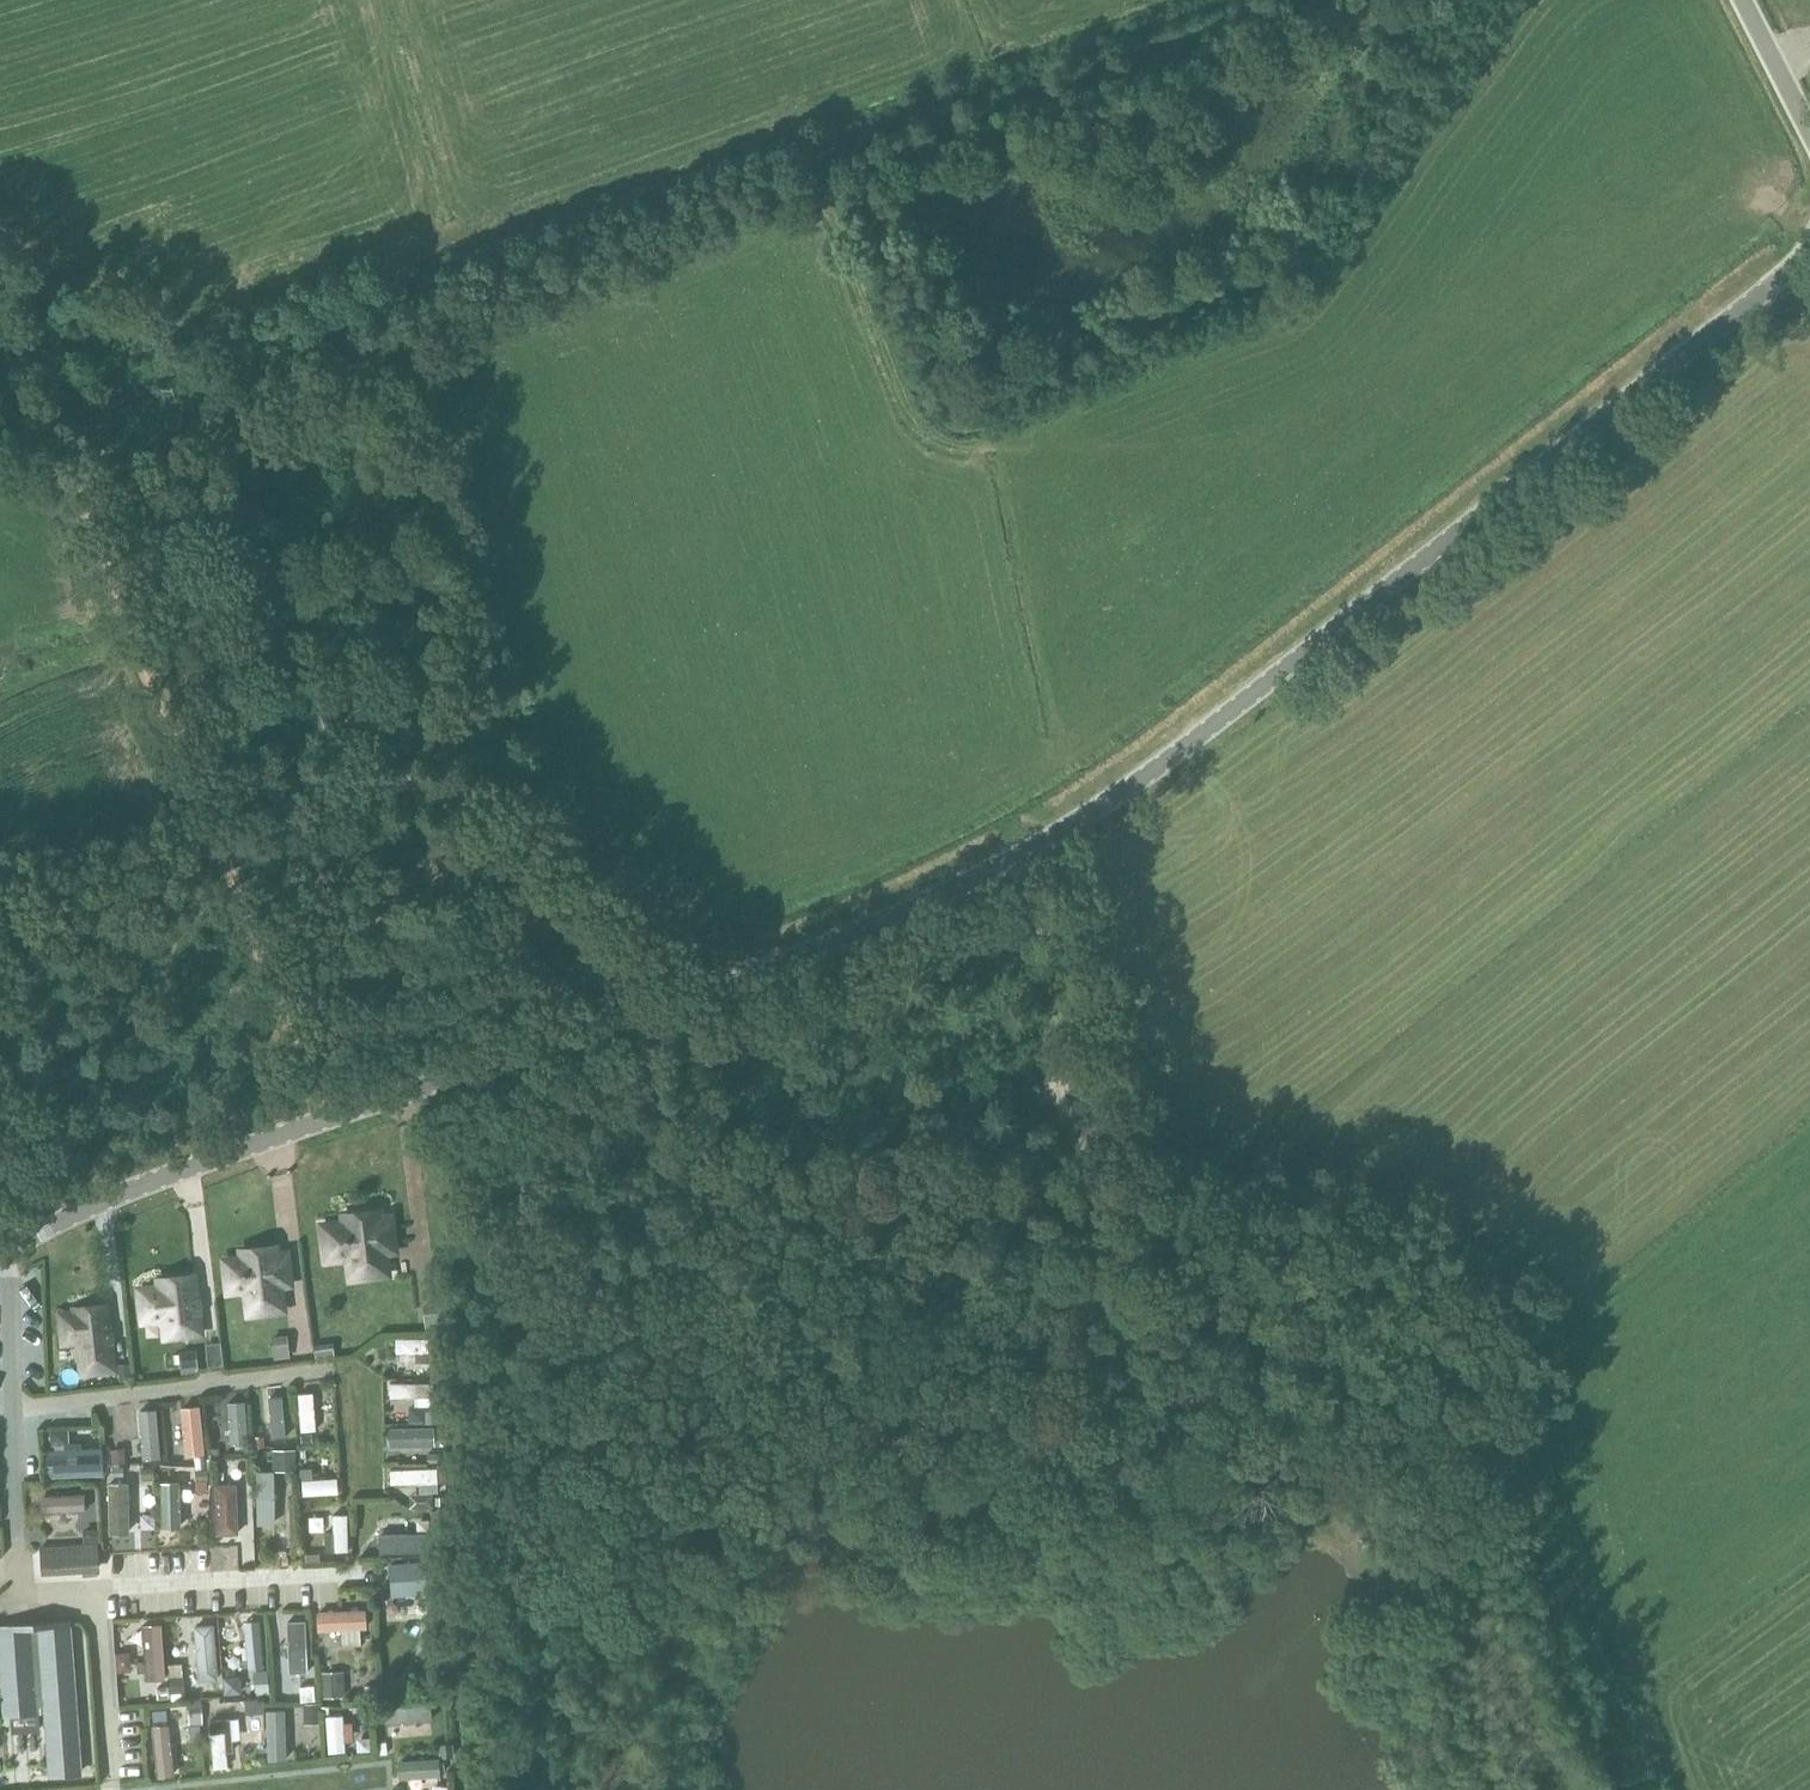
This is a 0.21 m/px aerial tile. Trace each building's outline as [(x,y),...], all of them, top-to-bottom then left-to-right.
[(347,1243),(350,1268),(387,1263),(380,1209),(343,1214),(346,1237),(345,1237),(345,1243),(347,1243)] [(244,1277),(247,1301),(282,1297),(276,1245),(241,1249),(243,1271),(242,1271),(243,1277),(244,1277)] [(199,1333),(201,1333),(194,1274),(159,1278),(166,1337),(168,1337),(166,1327),(197,1323),(199,1333)] [(106,1304),(75,1308),(82,1363),(113,1360),(106,1304)] [(274,1353),(289,1351),(287,1337),(273,1339),(274,1353)] [(417,1362),(438,1362),(438,1338),(397,1339),(397,1352),(417,1352),(417,1362)] [(311,1341),(311,1354),(332,1354),(332,1341),(311,1341)] [(174,1350),(174,1370),(192,1370),(191,1350),(174,1350)] [(193,1378),(220,1370),(217,1360),(190,1368),(193,1378)] [(433,1405),(433,1384),(391,1383),(391,1397),(416,1397),(416,1405),(433,1405)] [(314,1393),(299,1394),(301,1431),(316,1430),(314,1393)] [(282,1396),(269,1398),(273,1446),(287,1444),(282,1396)] [(246,1402),(228,1403),(231,1445),(248,1443),(246,1402)] [(200,1406),(182,1408),(186,1455),(205,1454),(200,1406)] [(157,1409),(139,1411),(143,1460),(161,1458),(157,1409)] [(434,1427),(390,1428),(391,1446),(435,1445),(434,1427)] [(48,1478),(103,1475),(102,1448),(47,1450),(48,1478)] [(439,1469),(391,1470),(392,1483),(439,1483),(439,1469)] [(274,1472),(257,1472),(258,1525),(275,1524),(274,1472)] [(134,1478),(114,1479),(115,1526),(128,1526),(128,1497),(134,1497),(134,1478)] [(177,1479),(163,1479),(164,1523),(178,1523),(177,1479)] [(218,1534),(237,1533),(236,1485),(217,1485),(218,1534)] [(61,1514),(62,1528),(87,1527),(86,1491),(69,1491),(70,1514),(61,1514)] [(326,1551),(348,1551),(347,1515),(333,1515),(334,1533),(326,1533),(326,1551)] [(271,1525),(256,1526),(257,1542),(272,1541),(271,1525)] [(433,1533),(379,1535),(380,1553),(434,1551),(433,1533)] [(97,1542),(40,1546),(41,1575),(99,1572),(97,1542)] [(189,1545),(151,1547),(152,1567),(190,1565),(189,1545)] [(147,1570),(144,1548),(115,1551),(117,1573),(147,1570)] [(438,1561),(390,1565),(392,1593),(440,1590),(438,1561)] [(366,1610),(318,1612),(318,1630),(367,1628),(366,1610)] [(238,1660),(267,1657),(263,1619),(234,1621),(238,1660)] [(201,1646),(192,1647),(193,1662),(216,1660),(213,1623),(199,1624),(201,1646)] [(69,1628),(0,1633),(0,1638),(5,1713),(46,1710),(51,1774),(80,1771),(69,1628)] [(278,1673),(308,1672),(306,1628),(290,1629),(291,1657),(277,1658),(278,1673)] [(149,1651),(138,1652),(140,1669),(150,1668),(150,1665),(164,1664),(161,1629),(148,1630),(149,1651)] [(319,1690),(343,1690),(342,1664),(318,1665),(319,1690)] [(196,1672),(197,1686),(220,1685),(219,1670),(196,1672)] [(184,1711),(188,1731),(200,1729),(196,1709),(184,1711)] [(393,1729),(407,1729),(407,1709),(379,1710),(379,1744),(393,1744),(393,1729)] [(271,1711),(267,1711),(269,1759),(286,1759),(284,1710),(271,1711)] [(344,1716),(327,1716),(329,1752),(346,1751),(344,1716)] [(225,1733),(212,1734),(214,1768),(228,1767),(225,1733)] [(166,1737),(152,1739),(156,1775),(170,1773),(166,1737)] [(439,1760),(399,1763),(400,1777),(426,1775),(427,1781),(438,1780),(438,1775),(440,1775),(439,1760)]
